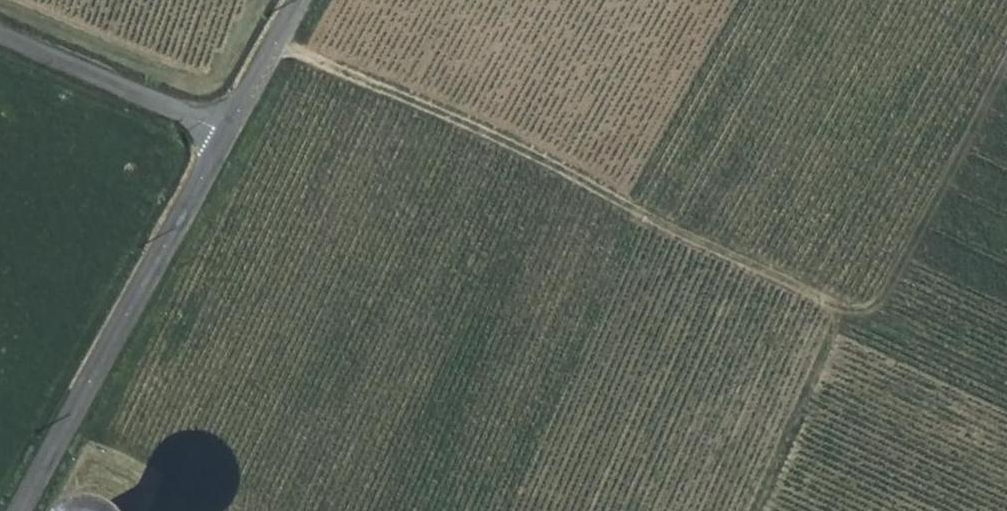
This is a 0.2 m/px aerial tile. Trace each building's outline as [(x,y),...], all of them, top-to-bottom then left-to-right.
[(51,510),(132,510),(130,506),(118,493),(99,485),(82,486),(63,495),(52,508),(51,510)]
